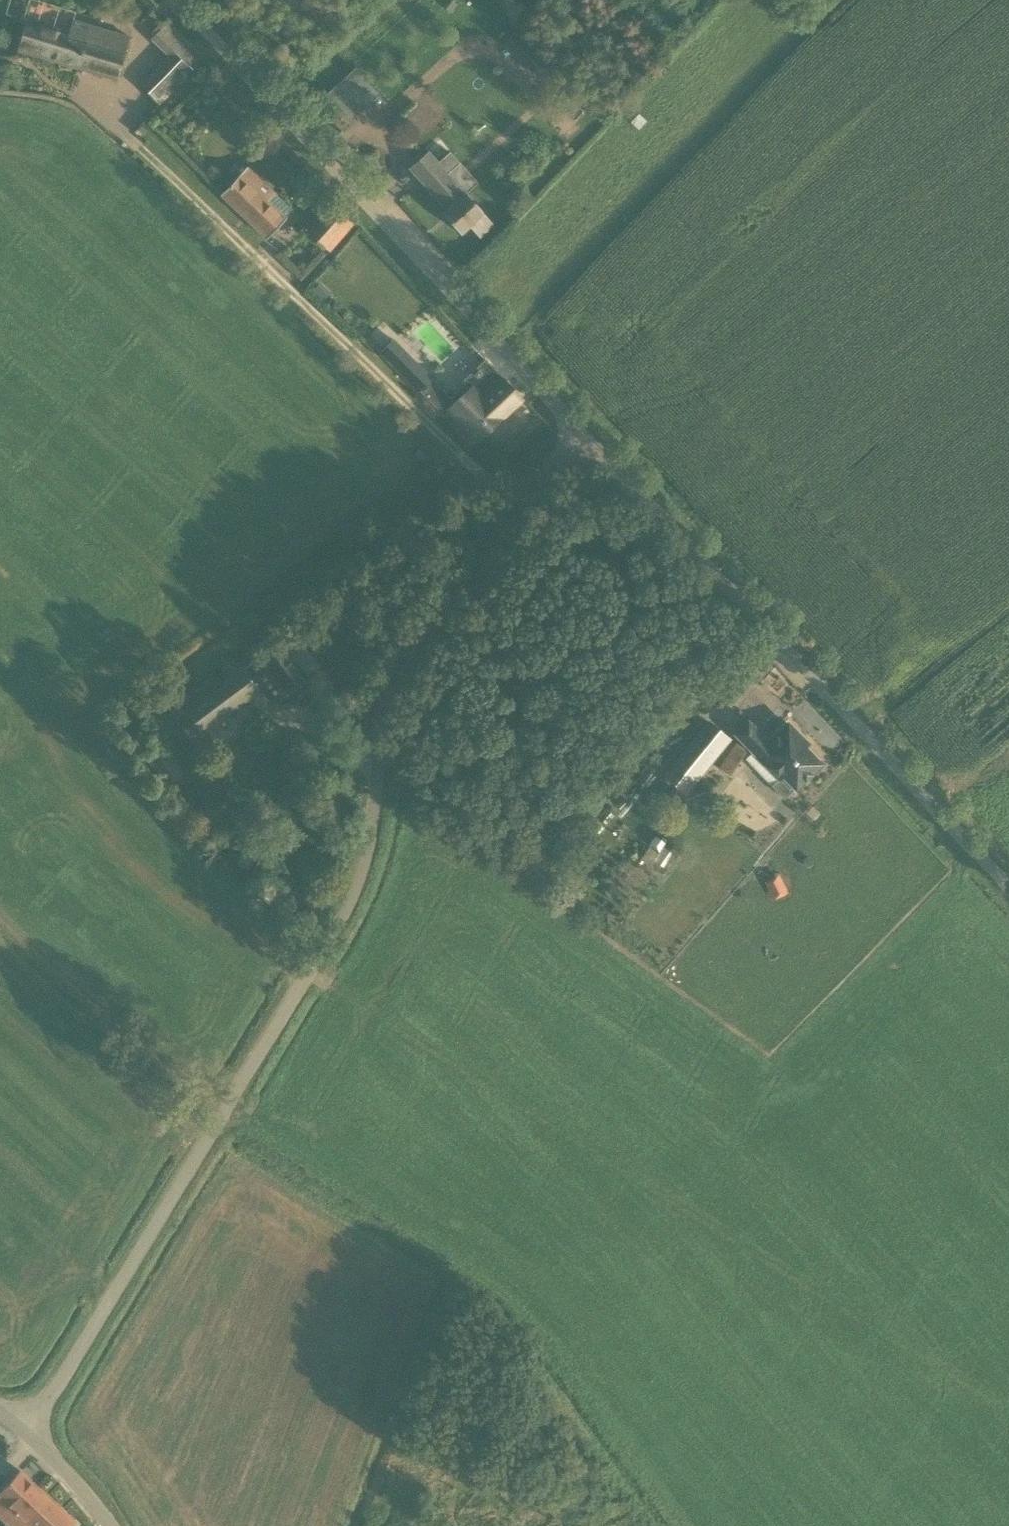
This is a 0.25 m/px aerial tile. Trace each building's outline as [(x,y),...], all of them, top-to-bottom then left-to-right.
[(17,50),(116,80),(130,37),(73,20),(69,32),(26,19),(17,50)] [(140,83),(160,104),(206,60),(170,21),(152,38),(169,56),(140,83)] [(521,25),(501,46),(530,72),(532,70),(542,79),(553,67),(542,56),(546,51),(534,40),(536,38),(521,25)] [(351,119),(380,91),(355,65),(326,94),(351,119)] [(429,151),(409,169),(440,203),(442,202),(447,208),(442,213),(460,234),(469,226),(479,237),(494,224),(459,185),(468,177),(451,158),(442,166),(429,151)] [(275,194),(248,168),(221,195),(267,239),(287,219),(268,201),(275,194)] [(335,203),(308,234),(323,247),(350,217),(335,203)] [(408,380),(421,368),(393,340),(380,352),(408,380)] [(442,415),(447,410),(477,441),(522,398),(502,378),(502,377),(485,359),(484,360),(487,363),(479,371),(478,370),(474,374),(474,375),(466,383),(450,398),(421,368),(408,380),(442,415)] [(222,684),(216,677),(170,711),(192,740),(259,689),(250,677),(266,665),(287,694),(308,680),(278,641),(258,656),(260,657),(244,669),(243,668),(222,684)] [(748,721),(735,734),(768,767),(772,763),(782,774),(781,774),(796,789),(821,764),(796,739),(800,736),(788,723),(768,742),(748,721)] [(682,753),(704,770),(728,739),(707,722),(682,753)] [(733,743),(718,768),(729,775),(745,749),(733,743)] [(648,792),(646,806),(661,809),(664,795),(648,792)] [(778,875),(766,881),(775,900),(787,894),(778,875)] [(7,1523),(17,1512),(39,1488),(20,1471),(0,1493),(0,1517),(7,1523)] [(74,1522),(39,1488),(17,1512),(7,1523),(10,1525),(70,1525),(74,1522)]
